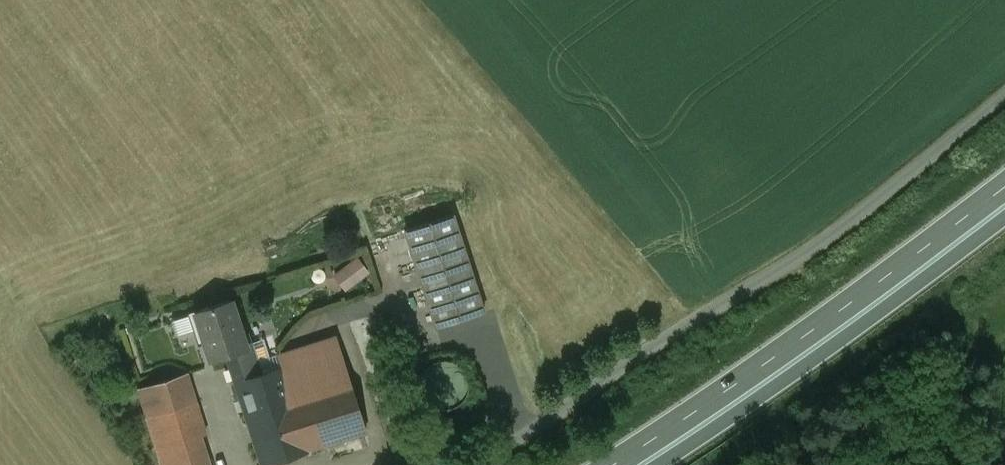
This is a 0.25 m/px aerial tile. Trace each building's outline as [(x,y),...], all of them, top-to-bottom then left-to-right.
[(453,215),(405,231),(436,328),(485,312),(453,215)] [(357,260),(344,270),(354,283),(367,273),(357,260)] [(231,300),(189,313),(195,332),(201,330),(211,360),(226,355),(247,349),(243,335),(231,300)] [(261,375),(247,334),(243,335),(247,349),(226,355),(236,384),(238,383),(237,382),(261,375)] [(444,361),(439,361),(435,362),(432,364),(428,366),(426,369),(423,372),(421,377),(420,380),(420,383),(420,386),(420,390),(421,393),(422,397),(424,400),(426,402),(428,404),(431,407),(435,408),(441,410),(445,410),(449,410),(452,409),(456,408),(458,406),(461,404),(463,401),(466,398),(468,394),(469,391),(469,388),(469,385),(469,380),(468,377),(465,372),(462,368),(460,366),(457,364),(453,362),(449,361),(444,361)] [(261,375),(237,382),(238,383),(264,464),(309,450),(292,397),(282,368),(261,375)] [(187,373),(139,389),(148,416),(195,401),(187,373)] [(349,378),(292,397),(309,450),(366,432),(349,378)] [(148,416),(163,464),(210,464),(201,436),(206,434),(195,401),(148,416)]
